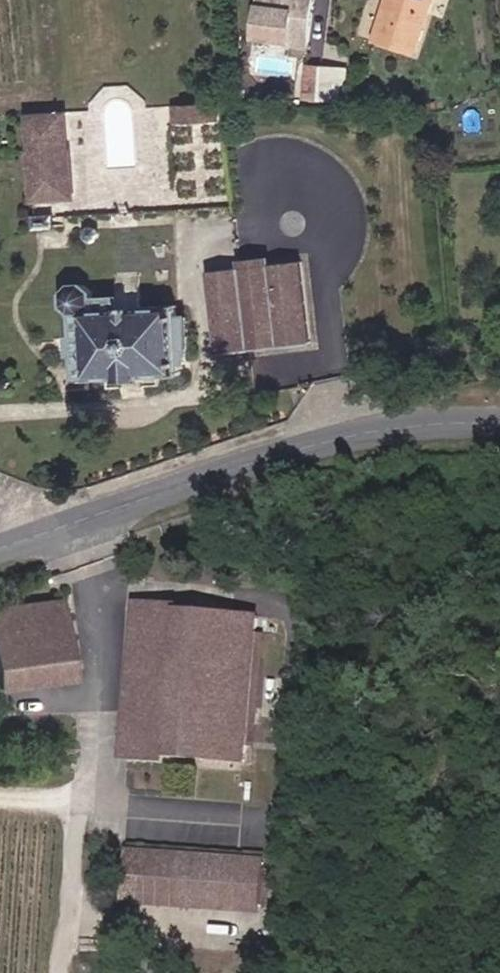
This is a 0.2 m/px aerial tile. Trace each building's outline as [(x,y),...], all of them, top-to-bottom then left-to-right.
[(266,38),(299,43),(299,46),(319,49),(326,0),(271,0),(266,38)] [(384,43),(425,54),(441,0),(397,0),(384,43)] [(337,95),(335,62),(316,61),(314,81),(309,81),(308,93),(337,95)] [(354,63),(335,62),(337,95),(353,94),(354,63)] [(225,120),(225,107),(185,108),(185,121),(225,120)] [(73,194),(71,111),(35,112),(37,194),(73,194)] [(16,123),(4,124),(6,141),(20,140),(16,123)] [(315,347),(306,264),(213,274),(222,356),(315,347)] [(192,356),(191,340),(189,340),(189,332),(191,331),(191,319),(183,320),(183,306),(144,307),(144,283),(145,282),(146,281),(146,279),(143,278),(120,278),(118,280),(118,281),(118,282),(119,283),(120,283),(120,297),(96,298),(96,291),(87,283),(74,283),(66,291),(66,303),(79,311),(80,337),(76,337),(76,354),(80,354),(81,380),(74,380),(74,392),(129,391),(129,401),(153,401),(152,391),(163,390),(163,380),(186,379),(186,374),(193,375),(192,365),(190,366),(189,357),(192,356)] [(65,603),(0,610),(0,691),(74,681),(65,603)] [(163,743),(174,619),(174,608),(146,608),(137,753),(163,753),(163,743)] [(181,755),(201,609),(182,608),(181,619),(174,619),(163,743),(172,743),(172,753),(181,755)] [(266,615),(201,609),(181,755),(258,759),(259,742),(265,631),(266,615)] [(273,632),(265,631),(259,742),(269,742),(273,632)] [(163,753),(172,753),(172,743),(163,743),(163,753)] [(160,904),(167,858),(139,856),(138,902),(160,904)] [(167,858),(160,904),(276,910),(277,862),(167,858)]
